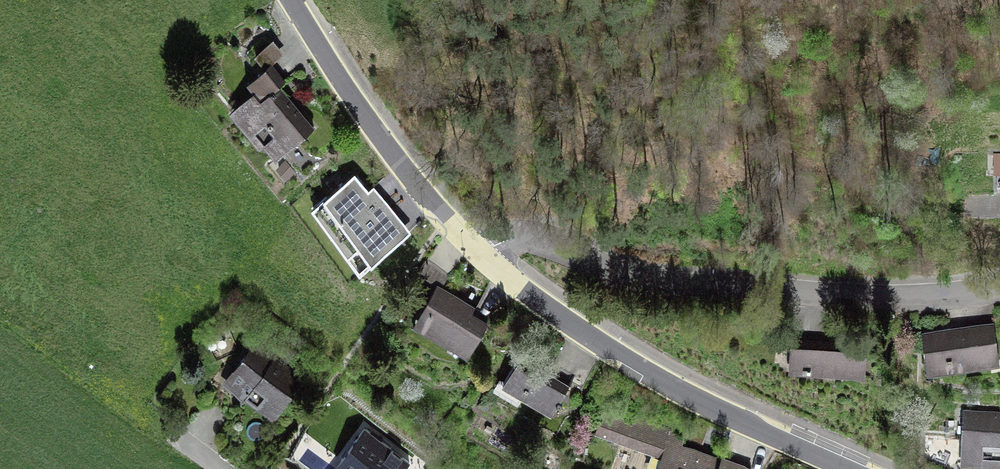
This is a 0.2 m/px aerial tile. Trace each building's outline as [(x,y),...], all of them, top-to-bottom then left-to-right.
[(259,94),(232,117),(276,168),(318,132),(284,93),(292,86),(274,65),(251,85),(259,94)] [(406,235),(354,173),(311,208),(327,230),(337,222),(371,264),(406,235)] [(485,322),(432,287),(407,324),(460,359),(485,322)] [(990,326),(915,336),(920,377),(996,367),(990,326)] [(863,345),(785,341),(784,380),(862,384),(863,345)] [(303,382),(252,346),(222,387),(273,423),(303,382)] [(513,358),(495,389),(546,417),(563,387),(513,358)] [(607,414),(597,437),(662,463),(660,468),(746,468),(671,440),(607,414)] [(961,417),(959,468),(999,468),(999,419),(961,417)] [(371,431),(341,468),(411,468),(415,464),(371,431)]
